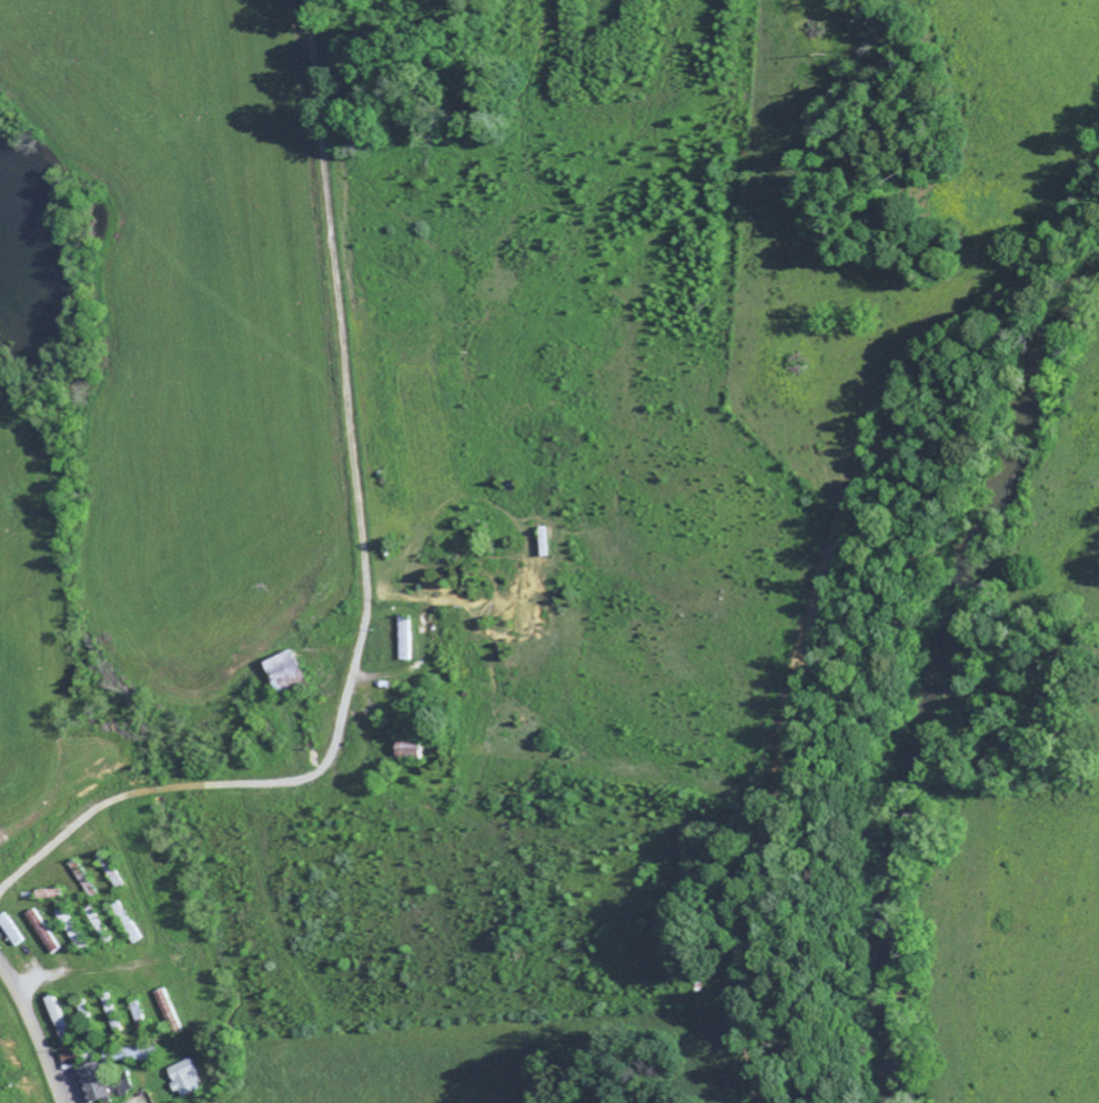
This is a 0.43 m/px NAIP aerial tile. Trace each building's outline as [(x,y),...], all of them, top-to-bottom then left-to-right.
[(306,687),(295,655),(267,664),(277,696),(306,687)] [(424,763),(424,742),(394,743),(395,764),(424,763)] [(6,916),(0,921),(0,926),(16,951),(25,945),(6,916)] [(151,1064),(150,1051),(116,1052),(117,1065),(151,1064)] [(81,1071),(78,1053),(61,1056),(63,1073),(81,1071)] [(168,1072),(181,1102),(204,1093),(191,1063),(168,1072)] [(79,1090),(90,1086),(94,1102),(114,1102),(119,1102),(108,1065),(75,1075),(79,1090)]
